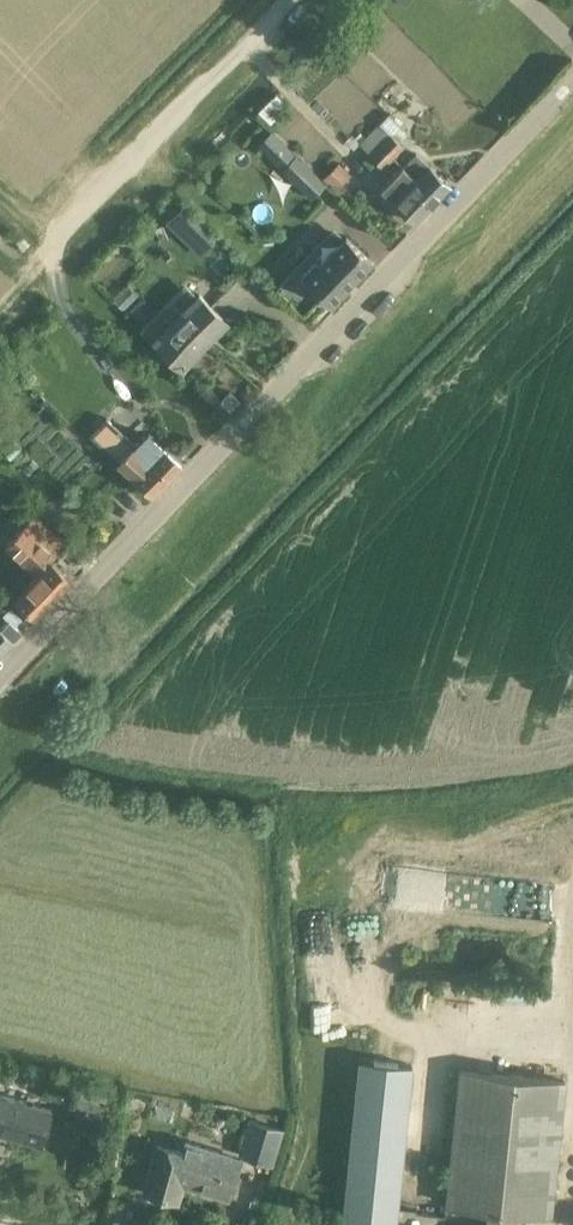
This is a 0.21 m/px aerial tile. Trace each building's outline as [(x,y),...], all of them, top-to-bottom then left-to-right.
[(381,143),(394,157),(404,146),(400,142),(409,133),(389,114),(386,118),(390,133),(381,143)] [(361,143),(371,153),(365,160),(371,166),(377,160),(384,167),(394,157),(381,143),(390,133),(386,118),(361,143)] [(273,129),(258,144),(282,168),(312,197),(327,182),(297,153),(273,129)] [(416,153),(403,166),(403,167),(417,181),(416,181),(436,201),(451,186),(433,169),(430,166),(416,153)] [(351,173),(339,161),(325,177),(348,200),(355,193),(344,181),(351,173)] [(403,167),(403,166),(381,188),(399,206),(416,222),(436,201),(416,181),(417,181),(403,167)] [(183,205),(166,223),(200,256),(217,239),(183,205)] [(371,259),(345,234),(318,262),(314,258),(300,273),(304,276),(302,278),(328,303),(371,259)] [(129,283),(114,299),(124,309),(139,294),(129,283)] [(183,366),(184,364),(227,321),(200,294),(182,312),(156,338),(183,366)] [(137,308),(128,317),(141,329),(150,320),(137,308)] [(241,402),(231,394),(222,403),(221,405),(231,413),(232,412),(241,402)] [(135,446),(119,462),(136,478),(153,495),(182,466),(148,433),(135,446)] [(36,515),(24,527),(6,546),(27,565),(8,585),(19,594),(15,598),(36,618),(73,580),(56,563),(69,549),(47,527),(48,526),(36,515)] [(18,637),(14,633),(18,628),(10,620),(3,627),(0,625),(0,656),(18,637)] [(342,1224),(398,1224),(414,1064),(359,1058),(342,1224)] [(449,1179),(447,1203),(483,1207),(481,1224),(524,1224),(525,1211),(553,1214),(568,1077),(461,1066),(449,1179)] [(0,1095),(0,1127),(8,1129),(6,1134),(41,1144),(51,1109),(0,1095)] [(153,1105),(149,1119),(173,1125),(176,1111),(153,1105)] [(122,1113),(120,1127),(138,1129),(140,1116),(122,1113)] [(273,1165),(284,1128),(249,1118),(238,1154),(273,1165)] [(162,1146),(155,1168),(149,1191),(144,1189),(144,1191),(178,1201),(184,1182),(202,1187),(201,1190),(229,1198),(241,1158),(186,1142),(183,1152),(162,1146)]
